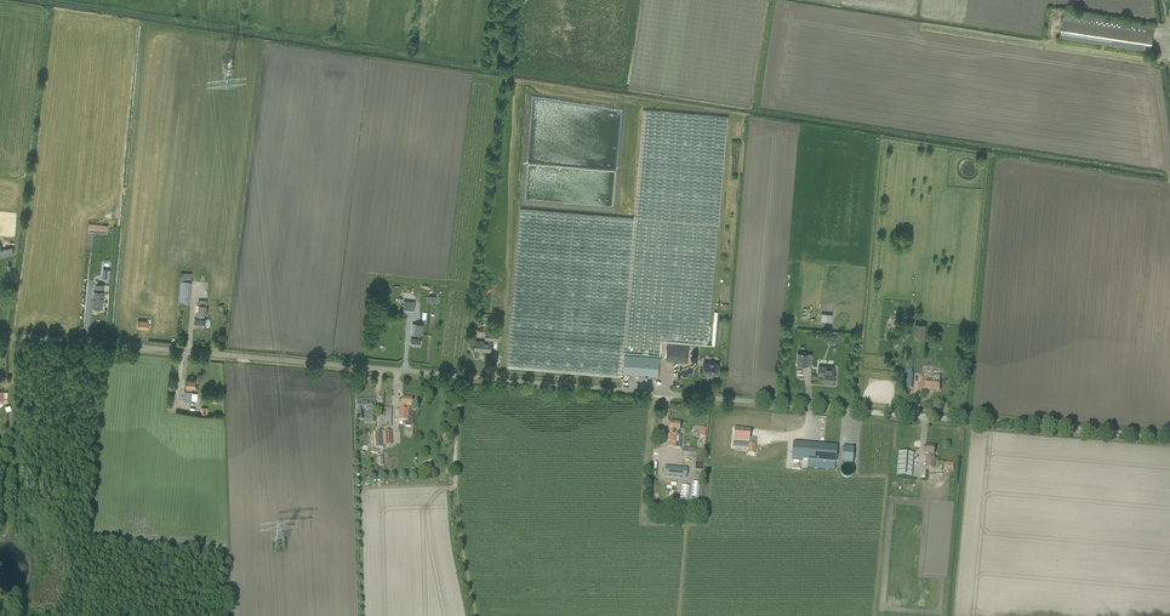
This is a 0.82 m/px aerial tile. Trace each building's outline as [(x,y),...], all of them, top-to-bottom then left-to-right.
[(1151,52),(1155,26),(1064,12),(1060,38),(1151,52)] [(621,373),(623,373),(625,353),(659,355),(660,342),(689,344),(707,346),(718,225),(719,225),(728,117),(643,110),(634,218),(520,209),(507,368),(621,377),(621,373)] [(104,219),(114,220),(115,211),(105,210),(104,219)] [(89,224),(88,231),(107,233),(108,226),(89,224)] [(12,248),(2,250),(0,244),(0,259),(14,255),(13,253),(15,252),(14,248),(12,248)] [(109,279),(110,270),(103,269),(102,278),(109,279)] [(181,281),(179,302),(189,303),(191,281),(181,281)] [(103,297),(104,285),(95,284),(94,296),(93,308),(102,308),(103,297)] [(405,300),(403,312),(413,314),(415,301),(405,300)] [(195,318),(194,326),(207,326),(208,327),(210,326),(210,321),(209,319),(207,319),(204,319),(204,315),(206,315),(206,305),(199,305),(198,314),(201,314),(200,319),(195,318)] [(138,321),(137,328),(148,329),(149,322),(138,321)] [(411,337),(411,344),(420,345),(421,338),(421,334),(422,334),(423,325),(416,324),(415,333),(413,333),(413,337),(411,337)] [(916,324),(914,338),(925,339),(926,325),(916,324)] [(475,341),(474,350),(491,352),(491,342),(491,340),(498,340),(499,333),(486,332),(485,339),(485,341),(475,341)] [(667,344),(666,360),(687,362),(689,346),(667,344)] [(623,373),(658,376),(659,355),(625,353),(623,373)] [(797,365),(807,366),(808,354),(798,353),(797,365)] [(707,375),(718,376),(719,364),(703,363),(703,373),(707,373),(707,375)] [(824,375),(823,380),(833,381),(833,373),(833,367),(819,366),(818,375),(824,375)] [(940,391),(940,382),(941,377),(933,376),(933,381),(927,381),(923,380),(922,389),(926,389),(940,391)] [(912,388),(913,379),(906,378),(905,387),(912,388)] [(196,387),(196,380),(186,379),(186,386),(186,391),(185,391),(184,400),(191,400),(192,387),(196,387)] [(411,413),(412,407),(412,399),(403,398),(402,406),(402,410),(401,410),(400,421),(404,422),(404,424),(406,427),(411,427),(413,425),(414,422),(413,422),(413,414),(411,413)] [(364,411),(372,411),(372,405),(375,404),(375,399),(357,400),(358,411),(356,411),(357,417),(364,417),(364,411)] [(390,428),(392,409),(383,409),(381,427),(390,428)] [(679,436),(679,431),(680,424),(670,423),(670,430),(670,435),(669,434),(667,447),(680,449),(682,436),(679,436)] [(748,431),(732,430),(732,442),(747,443),(748,431)] [(837,447),(793,443),(792,459),(835,463),(837,447)] [(935,447),(925,446),(924,454),(928,454),(927,458),(926,468),(934,469),(935,459),(933,459),(934,455),(935,447)] [(846,448),(844,464),(855,465),(857,449),(846,448)] [(696,459),(697,450),(682,449),(682,457),(696,459)] [(912,478),(914,453),(898,452),(896,476),(912,478)] [(665,466),(664,475),(686,477),(687,468),(665,466)] [(700,483),(692,482),(690,500),(698,501),(700,483)] [(690,487),(681,486),(680,499),(675,498),(673,514),(687,516),(690,487)]
